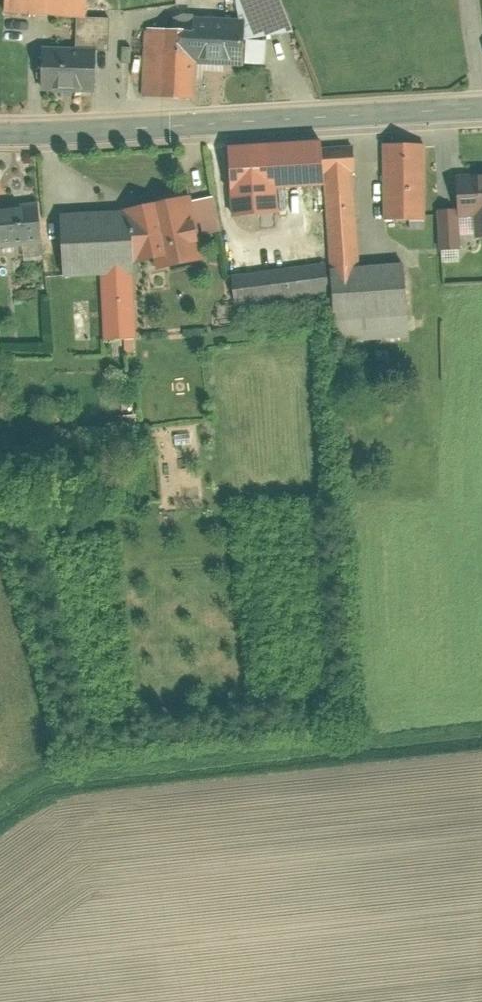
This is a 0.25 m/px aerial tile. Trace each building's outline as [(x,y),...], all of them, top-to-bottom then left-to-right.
[(5,11),(73,14),(72,44),(96,45),(107,46),(109,15),(84,14),(85,0),(5,0),(5,11)] [(241,17),(247,16),(252,37),(293,29),(282,0),(239,0),(241,17)] [(179,25),(149,24),(146,95),(195,97),(196,64),(239,66),(241,17),(179,14),(179,25)] [(269,41),(250,39),(249,60),(267,61),(269,41)] [(96,45),(72,44),(40,43),(38,90),(94,92),(96,45)] [(423,142),(381,143),(381,222),(423,221),(423,142)] [(351,144),(227,151),(230,213),(275,212),(275,186),(321,184),(328,260),(232,273),(236,306),(328,294),(334,343),(408,337),(402,259),(359,261),(351,144)] [(454,178),(455,205),(434,206),(437,257),(460,256),(459,232),(473,231),(473,238),(481,238),(481,176),(454,178)] [(119,206),(58,209),(59,275),(99,273),(102,341),(135,339),(132,260),(150,256),(154,273),(205,258),(199,236),(220,231),(210,195),(192,199),(190,192),(119,206)] [(0,204),(0,245),(40,242),(36,201),(0,204)] [(134,414),(117,415),(118,437),(135,436),(134,414)]
